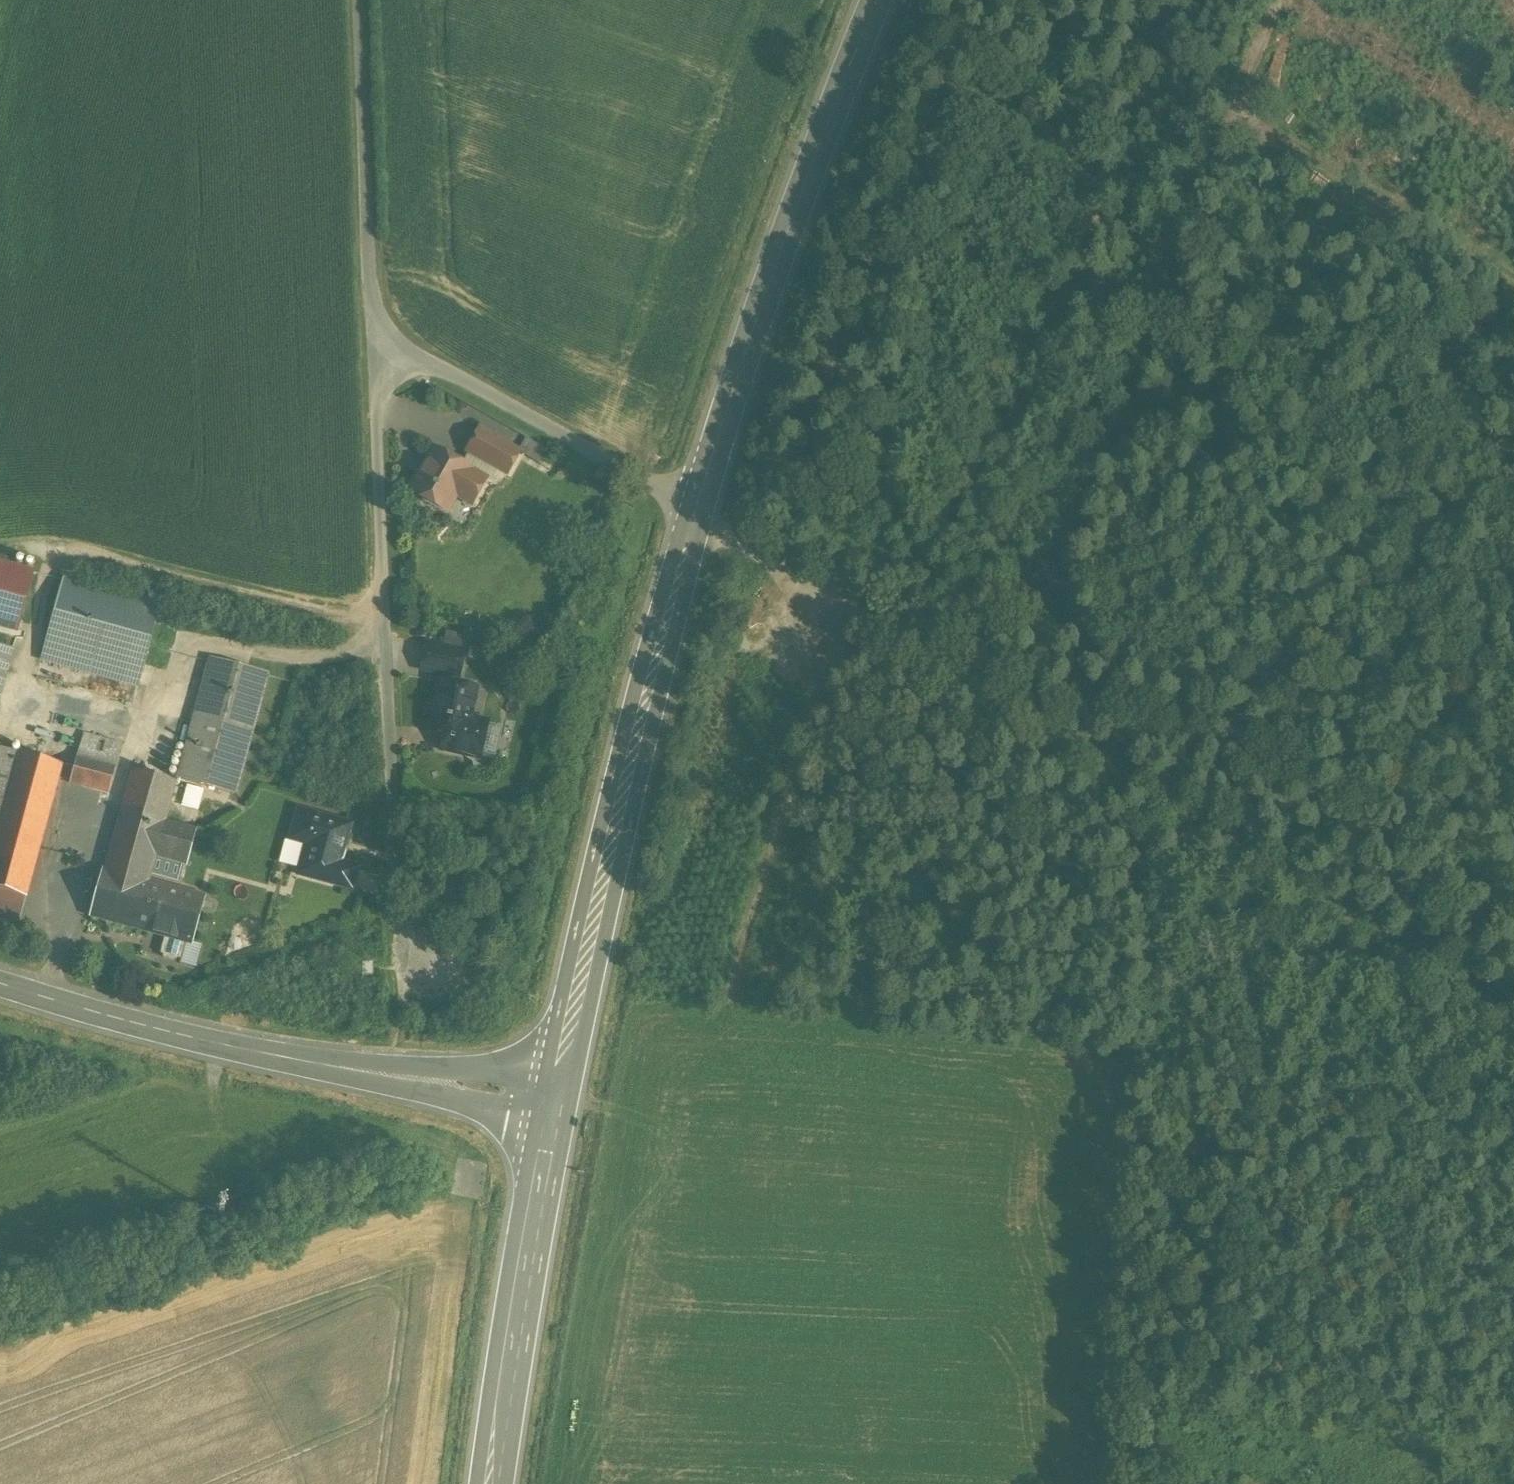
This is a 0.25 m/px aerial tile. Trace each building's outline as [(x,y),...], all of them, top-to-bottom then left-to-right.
[(479,431),(467,453),(507,475),(519,453),(479,431)] [(520,453),(539,462),(545,448),(526,440),(520,453)] [(469,471),(434,451),(411,493),(421,498),(422,503),(439,512),(443,511),(445,512),(456,492),(464,496),(463,499),(472,504),(484,482),(468,472),(469,471)] [(0,563),(0,626),(17,631),(33,572),(0,563)] [(160,607),(63,581),(45,646),(142,672),(160,607)] [(427,644),(421,670),(446,676),(446,675),(457,678),(463,652),(427,644)] [(142,672),(45,646),(41,661),(138,687),(142,672)] [(0,649),(0,695),(12,652),(0,649)] [(268,674),(210,659),(177,778),(235,794),(268,674)] [(440,682),(429,731),(445,735),(441,750),(479,758),(486,723),(471,720),(471,717),(469,717),(475,690),(440,682)] [(121,745),(83,735),(70,783),(108,793),(121,745)] [(0,748),(0,890),(1,891),(26,897),(62,765),(0,748)] [(177,783),(132,770),(92,916),(136,928),(148,884),(155,857),(187,866),(196,831),(165,823),(177,783)] [(308,844),(299,875),(351,889),(357,868),(339,863),(350,825),(299,812),(291,840),(308,844)] [(148,884),(136,928),(166,936),(185,941),(187,942),(199,898),(148,884)] [(26,897),(1,891),(0,895),(0,917),(19,922),(26,897)] [(179,960),(185,941),(166,936),(161,954),(164,955),(163,958),(176,962),(176,959),(179,960)]
